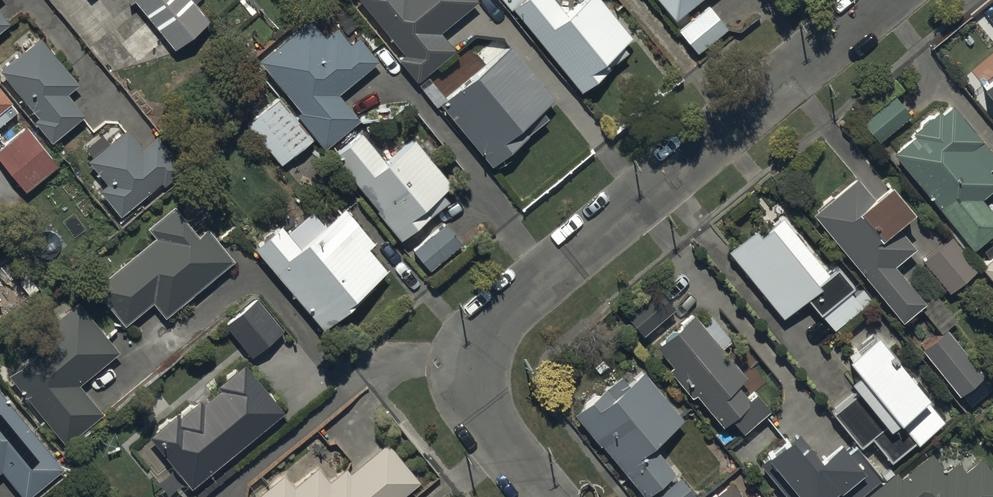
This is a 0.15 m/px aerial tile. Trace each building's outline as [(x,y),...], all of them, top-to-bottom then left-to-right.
[(172,42),(207,14),(196,0),(139,0),(172,42)] [(403,47),(397,52),(417,77),(456,46),(439,25),(470,0),(366,0),(403,47)] [(511,13),(527,0),(500,0),(511,13)] [(513,17),(587,105),(611,84),(607,79),(645,47),(606,0),(586,0),(567,16),(553,0),(533,0),(513,17)] [(673,11),(687,0),(664,0),(673,11)] [(324,30),(309,12),(258,54),(300,104),(295,108),(323,142),(358,114),(337,88),(377,55),(357,31),(350,37),(336,21),(324,30)] [(38,30),(0,61),(0,66),(36,111),(33,114),(50,135),(84,107),(66,86),(77,77),(38,30)] [(551,88),(507,36),(439,94),(490,155),(545,108),(538,100),(551,88)] [(971,84),(992,110),(992,66),(971,84)] [(0,78),(0,118),(16,104),(6,93),(10,90),(0,78)] [(311,132),(277,90),(245,117),(280,158),(311,132)] [(909,109),(894,90),(862,115),(878,134),(909,109)] [(892,145),(971,241),(992,223),(992,208),(978,190),(992,178),(992,169),(988,163),(992,159),(992,150),(950,99),(940,107),(937,103),(912,124),(914,127),(892,145)] [(25,120),(0,139),(0,155),(24,185),(56,159),(25,120)] [(361,122),(331,146),(399,230),(445,193),(439,185),(451,175),(414,129),(384,152),(361,122)] [(141,140),(126,123),(88,155),(107,177),(99,183),(119,207),(158,174),(163,180),(184,163),(155,128),(141,140)] [(868,184),(855,169),(811,205),(900,312),(923,293),(892,256),(913,239),(891,212),(910,196),(887,168),(868,184)] [(233,254),(206,222),(197,229),(171,199),(146,220),(155,230),(93,282),(125,320),(153,297),(165,312),(233,254)] [(279,216),(252,238),(321,319),(375,277),(371,272),(385,261),(367,239),(372,235),(343,200),(296,237),(279,216)] [(754,219),(725,243),(782,312),(806,292),(819,307),(853,279),(836,259),(827,267),(780,210),(760,227),(754,219)] [(461,238),(443,217),(412,244),(429,265),(461,238)] [(977,263),(950,231),(921,255),(948,287),(977,263)] [(980,260),(992,276),(992,249),(980,260)] [(250,351),(282,324),(256,291),(223,318),(250,351)] [(118,346),(80,299),(78,296),(30,334),(38,344),(7,368),(63,437),(101,407),(78,378),(118,346)] [(700,315),(692,306),(654,336),(672,358),(667,362),(726,436),(768,402),(753,384),(746,390),(734,376),(744,369),(720,339),(730,332),(710,307),(700,315)] [(925,382),(873,318),(842,341),(857,358),(846,367),(859,383),(832,405),(858,438),(869,429),(889,453),(913,433),(916,437),(944,413),(921,386),(925,382)] [(992,381),(945,322),(920,342),(957,389),(959,388),(969,400),(992,381)] [(282,404),(243,355),(218,374),(207,372),(194,383),(195,391),(197,394),(179,408),(177,405),(148,428),(189,480),(193,477),(203,490),(225,472),(214,458),(282,404)] [(618,368),(572,405),(643,488),(673,463),(648,434),(680,407),(643,363),(626,377),(618,368)] [(0,387),(0,465),(23,493),(61,462),(0,387)] [(757,454),(791,496),(847,496),(879,472),(851,438),(847,442),(836,428),(815,445),(805,433),(803,435),(798,429),(793,432),(787,424),(763,444),(766,448),(757,454)] [(251,494),(254,496),(390,496),(417,474),(385,437),(348,466),(345,462),(328,475),(317,462),(294,480),(284,468),(251,494)] [(977,451),(961,463),(956,456),(944,466),(930,449),(900,473),(895,466),(860,494),(862,496),(992,496),(992,468),(977,451)] [(680,472),(647,496),(689,496),(696,492),(680,472)] [(730,475),(704,496),(748,496),(730,475)]
